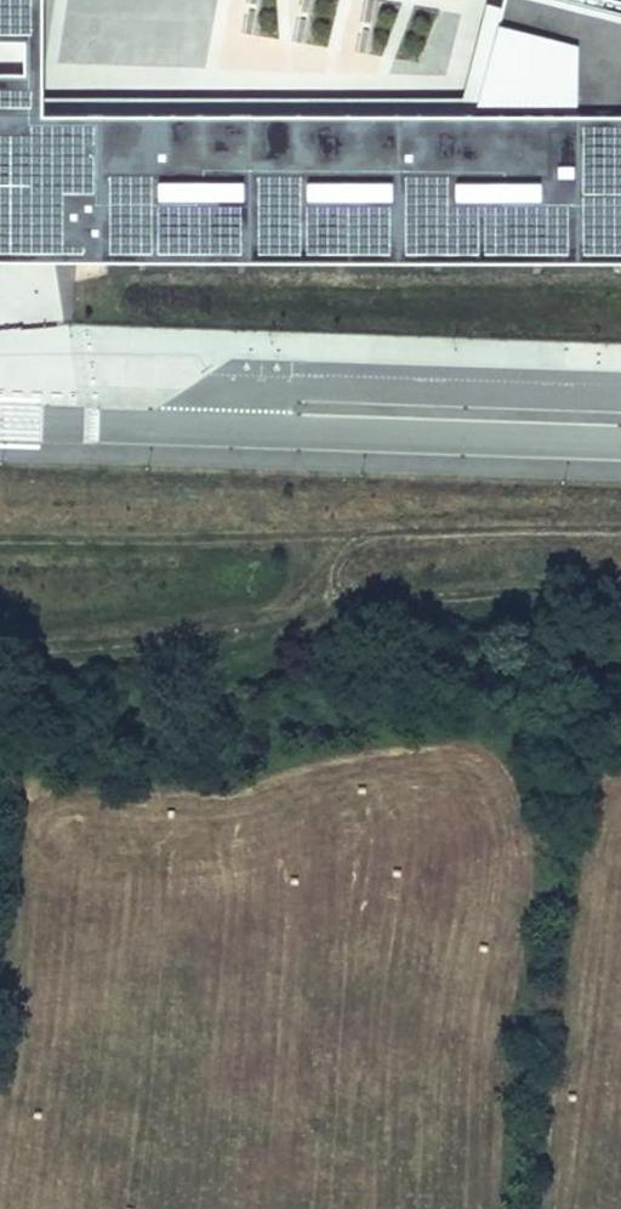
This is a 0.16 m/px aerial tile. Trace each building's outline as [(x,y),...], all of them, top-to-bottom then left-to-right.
[(57,255),(41,153),(41,109),(477,108),(503,3),(492,0),(489,0),(466,94),(43,93),(43,0),(0,0),(0,31),(3,55),(0,71),(0,255),(57,255)] [(57,255),(74,255),(101,255),(101,238),(620,238),(620,0),(504,0),(503,3),(477,108),(41,109),(41,153),(57,255)]
